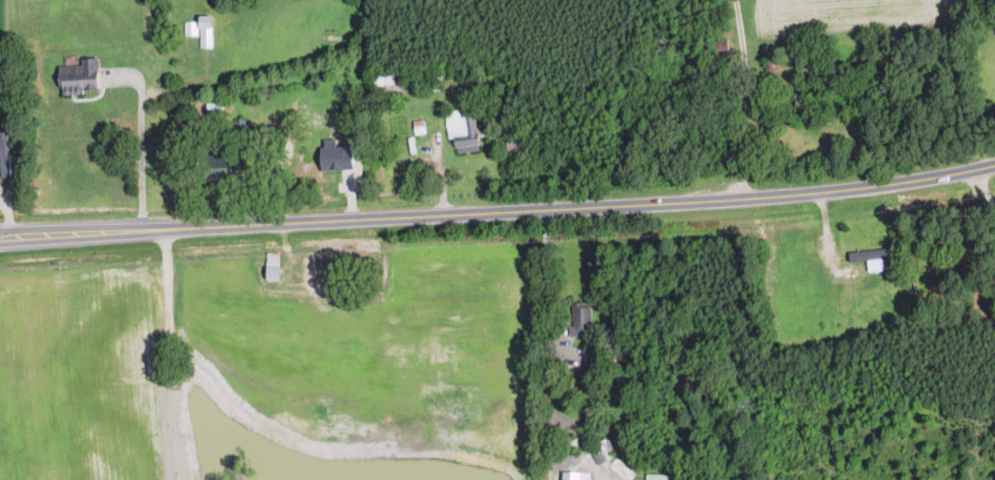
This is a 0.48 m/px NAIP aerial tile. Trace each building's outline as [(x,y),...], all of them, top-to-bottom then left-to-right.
[(210,47),(210,15),(198,15),(198,47),(210,47)] [(96,56),(80,57),(80,64),(57,64),(58,92),(97,91),(96,56)] [(394,84),(394,70),(371,70),(371,84),(394,84)] [(478,149),(474,114),(459,116),(458,109),(446,111),(451,152),(478,149)] [(317,145),(317,169),(351,168),(351,145),(317,145)] [(203,155),(203,178),(230,178),(230,155),(203,155)] [(847,261),(865,260),(866,270),(882,269),(882,258),(887,257),(887,248),(847,250),(847,261)] [(278,251),(264,251),(264,278),(278,278),(278,251)] [(323,279),(324,259),(311,258),(310,278),(323,279)] [(590,301),(572,301),(572,335),(590,335),(590,301)] [(588,471),(560,471),(560,479),(587,479),(588,471)]
